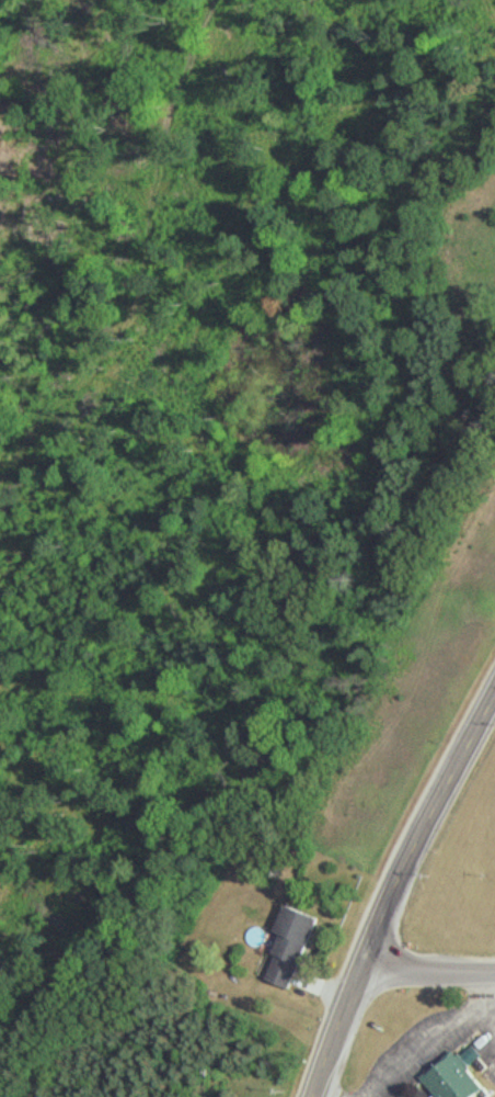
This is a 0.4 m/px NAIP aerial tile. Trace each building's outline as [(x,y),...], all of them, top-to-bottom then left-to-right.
[(289,991),(317,920),(290,909),(262,980),(289,991)] [(435,1096),(480,1096),(484,1095),(459,1054),(422,1077),(435,1096)]
